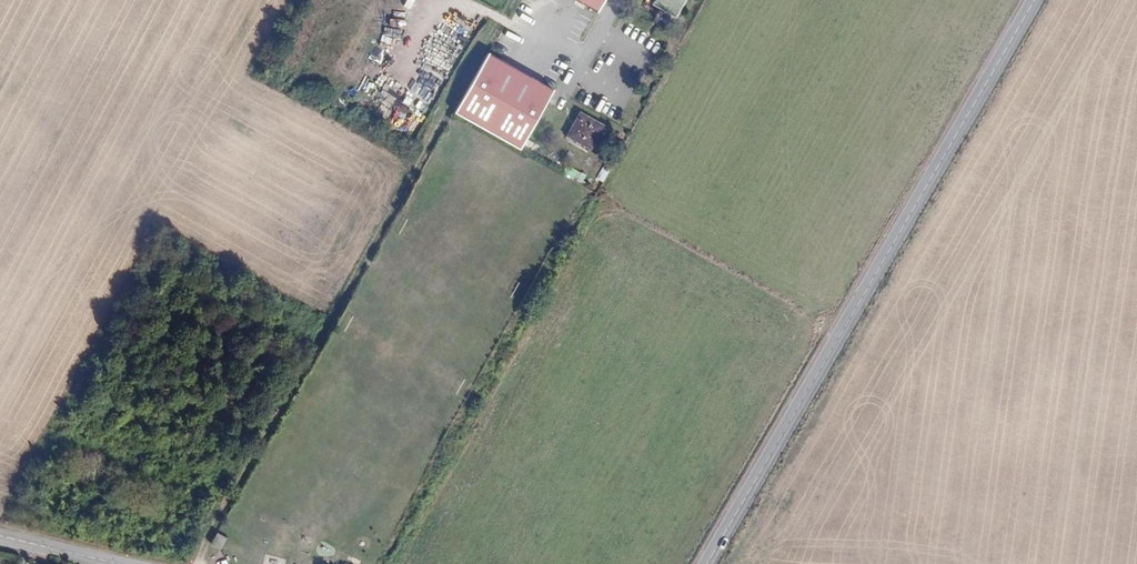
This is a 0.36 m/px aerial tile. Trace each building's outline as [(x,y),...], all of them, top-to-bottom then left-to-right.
[(598,13),(606,0),(576,0),(598,13)] [(653,5),(674,17),(684,0),(656,0),(653,5)] [(490,52),(488,55),(554,92),(555,89),(490,52)] [(488,55),(454,115),(520,151),(554,92),(488,55)] [(602,127),(581,115),(568,137),(590,149),(602,127)] [(220,550),(225,537),(214,532),(209,545),(220,550)]
